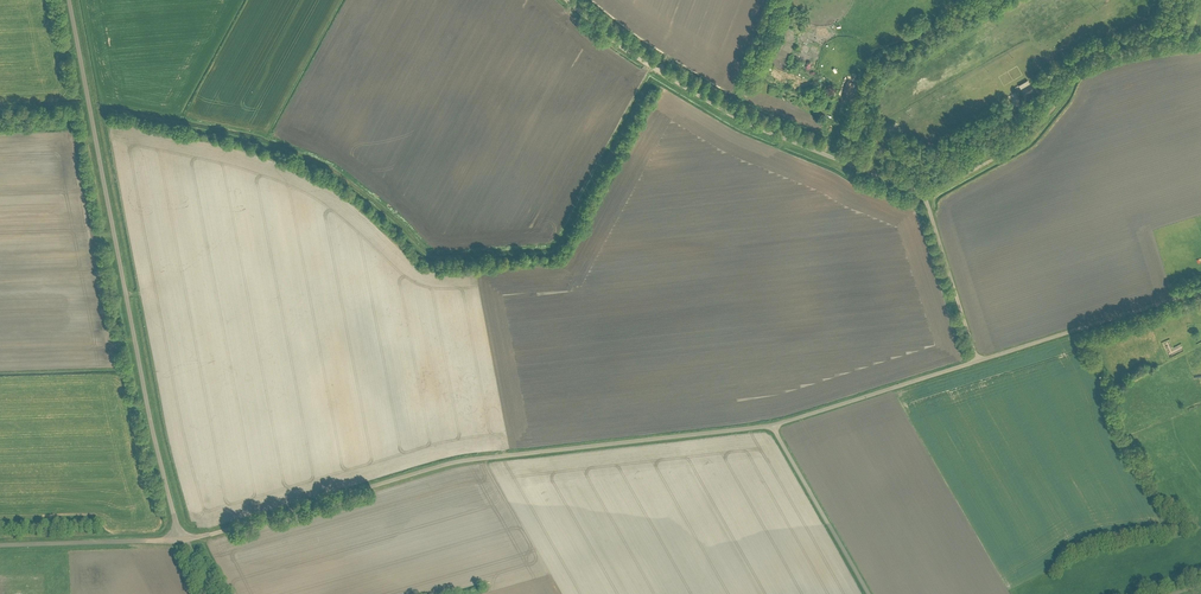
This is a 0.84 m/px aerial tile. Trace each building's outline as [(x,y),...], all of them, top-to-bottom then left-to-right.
[(802,27),(805,30),(810,24),(806,21),(802,27)] [(788,54),(792,48),(788,45),(783,51),(788,54)] [(783,69),(785,61),(779,60),(777,67),(783,69)] [(854,83),(848,80),(845,91),(850,93),(854,83)] [(1025,95),(1033,90),(1030,84),(1022,89),(1025,95)] [(1169,346),(1189,335),(1185,329),(1166,340),(1169,346)]
